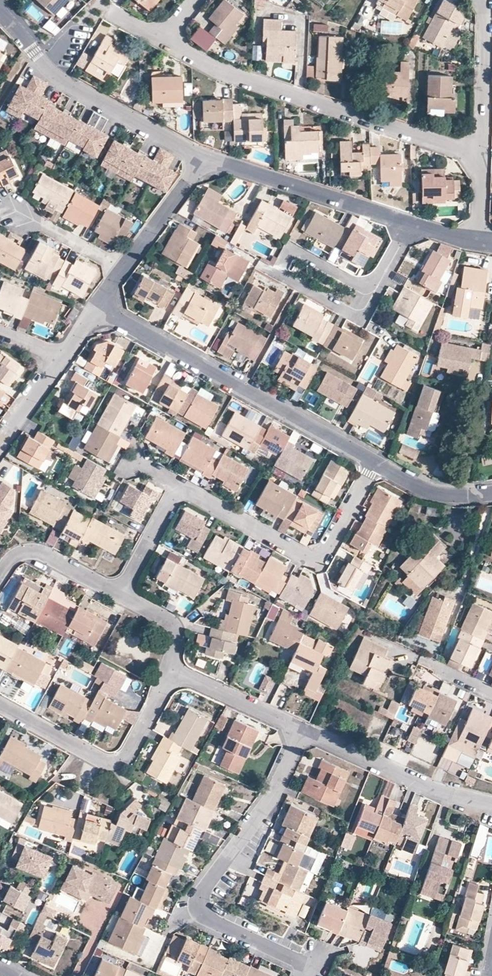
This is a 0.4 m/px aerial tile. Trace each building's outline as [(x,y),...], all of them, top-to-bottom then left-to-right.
[(35,0),(54,17),(68,0),(35,0)] [(158,0),(153,0),(149,5),(142,0),(140,0),(138,2),(149,11),(152,8),(158,0)] [(234,24),(242,14),(225,0),(223,0),(208,19),(215,24),(218,26),(218,27),(212,34),(223,44),(230,37),(230,36),(227,34),(226,34),(234,24)] [(407,18),(417,0),(378,0),(377,2),(407,18)] [(455,22),(459,24),(463,18),(444,8),(441,14),(436,11),(422,37),(442,47),(443,46),(451,51),(460,33),(456,31),(451,29),(455,22)] [(44,27),(53,33),(59,24),(50,18),(44,27)] [(266,40),(266,45),(265,54),(285,56),(285,61),(294,61),(295,31),(280,30),(281,20),(263,19),(262,39),(266,40)] [(211,34),(212,34),(218,27),(218,26),(215,24),(209,32),(211,34)] [(238,27),(234,24),(226,34),(227,34),(230,36),(230,37),(238,27)] [(328,32),(327,24),(313,25),(313,33),(328,32)] [(107,70),(110,72),(116,61),(123,65),(129,55),(110,44),(113,39),(105,35),(84,69),(101,80),(107,70)] [(339,58),(341,58),(342,37),(319,35),(319,57),(316,57),(316,77),(326,77),(326,79),(337,80),(339,58)] [(383,94),(407,95),(408,62),(400,61),(399,71),(384,71),(384,76),(371,76),(370,100),(383,101),(383,94)] [(307,66),(306,78),(314,79),(315,66),(307,66)] [(442,108),(442,111),(454,111),(454,97),(450,97),(450,92),(451,76),(428,74),(426,113),(430,113),(430,108),(431,108),(442,108)] [(24,111),(41,79),(34,75),(27,88),(20,84),(7,110),(20,118),(24,111)] [(151,101),(162,101),(163,101),(183,100),(181,76),(151,77),(151,101)] [(48,83),(41,79),(24,111),(40,119),(50,100),(41,95),(48,83)] [(233,120),(232,104),(232,99),(202,100),(203,121),(222,120),(233,120)] [(57,104),(50,100),(40,119),(35,128),(50,136),(63,111),(55,107),(57,104)] [(240,119),(240,114),(239,103),(232,104),(233,120),(234,140),(249,140),(262,139),(262,118),(240,119)] [(50,136),(65,144),(69,138),(79,120),(70,115),(72,112),(65,109),(63,111),(50,136)] [(84,146),(101,115),(94,111),(87,123),(79,119),(79,120),(69,138),(84,146)] [(108,119),(101,115),(84,146),(83,148),(97,156),(108,135),(101,131),(108,119)] [(285,154),(302,153),(311,153),(311,151),(319,151),(318,131),(300,131),(299,126),(293,125),(293,119),(283,119),(285,154)] [(101,164),(116,172),(129,148),(131,145),(124,141),(122,144),(114,140),(101,164)] [(370,163),(369,147),(369,144),(362,144),(363,153),(351,153),(351,141),(339,141),(340,170),(349,170),(349,175),(360,174),(360,163),(370,163)] [(135,174),(150,182),(167,151),(160,147),(153,160),(145,155),(135,174)] [(389,177),(401,177),(401,170),(404,170),(404,164),(401,164),(401,154),(380,155),(379,147),(369,147),(370,163),(380,163),(381,178),(389,177)] [(116,172),(131,181),(135,174),(145,155),(146,153),(139,149),(138,152),(129,148),(116,172)] [(174,155),(167,151),(150,182),(166,191),(176,172),(168,167),(174,155)] [(17,173),(9,157),(0,161),(0,185),(2,185),(3,187),(10,183),(9,181),(8,178),(17,173)] [(19,177),(17,173),(8,178),(9,181),(19,177)] [(444,179),(444,176),(433,176),(432,173),(421,174),(422,195),(431,194),(432,194),(432,198),(445,198),(460,197),(459,181),(453,181),(453,179),(444,179)] [(33,191),(44,197),(57,203),(57,204),(55,208),(62,212),(73,190),(42,174),(33,191)] [(205,195),(218,202),(222,196),(209,189),(205,195)] [(65,214),(81,222),(89,226),(98,207),(99,205),(75,193),(65,213),(65,214)] [(445,202),(445,198),(432,198),(432,194),(431,194),(422,195),(422,203),(432,203),(445,202)] [(195,214),(227,232),(237,213),(218,202),(205,195),(195,214)] [(41,201),(55,208),(57,204),(57,203),(44,197),(41,201)] [(105,210),(106,208),(108,205),(115,209),(117,205),(103,198),(99,205),(98,207),(105,210)] [(283,212),(278,209),(278,211),(268,206),(269,204),(263,200),(262,200),(246,229),(252,232),(256,225),(280,238),(292,216),(283,212)] [(289,203),(283,200),(281,204),(282,207),(285,209),(283,212),(292,216),(297,207),(290,202),(289,203)] [(101,233),(114,239),(117,234),(125,237),(132,222),(106,208),(105,210),(95,230),(101,233)] [(338,242),(346,228),(339,224),(328,218),(316,212),(306,231),(335,248),(338,242)] [(81,222),(65,214),(65,213),(64,216),(80,224),(81,222)] [(384,240),(372,234),(369,237),(363,234),(365,230),(366,228),(357,223),(353,229),(347,226),(346,228),(338,242),(345,245),(344,248),(355,254),(352,259),(365,266),(371,254),(376,256),(384,240)] [(182,225),(177,233),(180,234),(167,256),(186,267),(199,243),(194,240),(197,233),(182,225)] [(237,246),(246,229),(240,226),(230,242),(237,246)] [(331,254),(335,248),(306,231),(302,238),(331,254)] [(164,254),(167,256),(180,234),(177,233),(176,232),(164,254)] [(114,240),(114,239),(101,233),(99,236),(112,244),(114,240)] [(217,235),(211,244),(222,250),(228,241),(217,235)] [(0,240),(0,261),(16,269),(27,250),(7,240),(6,243),(5,243),(0,240)] [(46,248),(47,245),(40,241),(26,267),(34,271),(36,267),(37,267),(49,274),(51,271),(57,275),(65,260),(59,257),(60,255),(53,251),(52,251),(46,248)] [(442,245),(437,253),(447,258),(452,249),(442,245)] [(341,253),(352,259),(355,254),(344,248),(341,253)] [(201,278),(217,287),(225,273),(226,270),(240,278),(241,278),(250,262),(226,249),(217,264),(210,261),(201,278)] [(434,251),(422,271),(425,273),(419,283),(436,292),(441,282),(439,280),(444,271),(451,260),(447,258),(437,253),(434,251)] [(81,268),(83,263),(76,259),(73,263),(65,259),(65,260),(57,275),(54,282),(52,284),(60,288),(62,285),(64,281),(74,287),(72,291),(81,296),(95,271),(94,268),(87,264),(84,270),(81,268)] [(194,274),(180,266),(176,273),(190,281),(194,274)] [(48,278),(49,274),(37,267),(36,267),(34,271),(48,278)] [(467,307),(480,309),(486,271),(462,268),(458,289),(456,289),(453,315),(465,317),(467,307)] [(239,282),(241,278),(240,278),(226,270),(225,273),(217,287),(220,288),(228,276),(239,282)] [(48,279),(54,282),(57,275),(51,271),(49,274),(48,278),(48,279)] [(417,281),(419,283),(425,273),(422,271),(417,281)] [(444,271),(439,280),(441,282),(446,284),(451,275),(444,271)] [(145,276),(136,293),(147,299),(148,296),(159,302),(158,306),(165,310),(175,293),(145,276)] [(29,299),(21,296),(24,288),(3,280),(0,288),(0,307),(5,309),(6,306),(15,310),(14,313),(13,315),(22,318),(23,315),(29,299)] [(62,285),(72,291),(74,287),(64,281),(62,285)] [(275,292),(268,289),(267,292),(263,290),(254,285),(245,303),(257,309),(271,317),(284,293),(277,289),(275,292)] [(402,286),(399,294),(401,295),(393,310),(407,319),(404,325),(415,331),(431,302),(402,286)] [(187,288),(184,292),(193,296),(195,293),(187,288)] [(34,315),(46,319),(55,323),(62,302),(32,291),(29,299),(23,315),(32,318),(34,315)] [(220,306),(195,293),(193,296),(184,292),(173,312),(183,317),(183,316),(185,312),(201,320),(209,325),(220,306)] [(145,303),(147,299),(136,293),(136,294),(134,297),(145,303)] [(390,309),(393,310),(401,295),(399,294),(390,309)] [(147,299),(158,306),(159,302),(148,296),(147,299)] [(255,311),(257,309),(245,303),(244,305),(255,311)] [(326,342),(334,326),(323,319),(310,312),(311,309),(304,305),(292,325),(313,336),(317,328),(323,332),(320,338),(326,342)] [(69,315),(74,319),(80,310),(74,306),(69,315)] [(439,333),(447,310),(441,308),(433,332),(439,333)] [(324,316),(311,309),(310,312),(323,319),(324,316)] [(200,324),(201,320),(185,312),(183,316),(200,324)] [(44,323),(46,319),(34,315),(32,318),(44,323)] [(228,342),(239,348),(249,354),(248,356),(255,361),(267,339),(238,323),(232,334),(228,332),(219,349),(230,355),(232,351),(233,349),(227,345),(228,342)] [(349,337),(350,333),(343,329),(342,331),(334,326),(326,342),(324,344),(352,359),(360,343),(349,337)] [(362,340),(350,333),(349,337),(360,343),(362,340)] [(436,364),(447,366),(448,364),(467,369),(470,357),(479,359),(488,361),(490,345),(483,343),(481,351),(442,341),(436,364)] [(110,372),(118,357),(110,352),(114,347),(106,343),(94,344),(91,349),(94,350),(89,360),(87,360),(82,369),(97,377),(102,368),(110,372)] [(396,345),(392,352),(393,352),(390,359),(392,359),(390,364),(388,363),(387,363),(380,377),(405,391),(410,382),(405,379),(417,357),(396,345)] [(121,351),(114,347),(110,352),(118,357),(121,351)] [(237,351),(248,356),(249,354),(239,348),(237,351)] [(86,359),(87,360),(89,360),(94,350),(91,349),(86,359)] [(384,361),(387,363),(388,363),(390,364),(392,359),(390,359),(393,352),(392,352),(390,351),(384,361)] [(298,386),(299,384),(305,388),(317,367),(310,364),(303,359),(292,354),(291,356),(285,352),(274,371),(281,374),(280,376),(281,377),(286,380),(298,386)] [(306,352),(303,359),(310,364),(314,357),(306,352)] [(2,380),(6,383),(15,371),(19,365),(8,357),(6,359),(3,364),(0,362),(0,383),(2,380)] [(147,363),(145,367),(143,371),(134,366),(125,383),(142,392),(156,368),(147,363)] [(135,363),(134,366),(143,371),(145,367),(135,363)] [(166,374),(172,376),(177,366),(171,363),(166,374)] [(466,375),(467,369),(448,364),(447,366),(446,371),(466,375)] [(17,373),(15,371),(6,383),(9,385),(17,373)] [(66,388),(70,390),(74,392),(71,399),(67,405),(77,411),(79,412),(83,405),(90,409),(98,394),(83,385),(87,379),(75,372),(66,388)] [(316,390),(325,395),(339,403),(347,407),(356,389),(326,373),(316,390)] [(176,411),(186,394),(178,389),(168,384),(169,381),(170,379),(162,375),(155,388),(163,393),(158,401),(176,411)] [(296,390),(298,386),(286,380),(281,377),(280,376),(278,380),(296,390)] [(179,386),(169,381),(168,384),(178,389),(179,386)] [(349,418),(358,423),(360,418),(370,424),(384,431),(395,412),(371,399),(376,391),(367,386),(349,418)] [(423,386),(405,436),(416,440),(418,435),(422,437),(424,431),(425,431),(430,433),(433,431),(437,417),(436,414),(440,403),(443,393),(423,386)] [(186,394),(176,411),(205,426),(216,405),(196,393),(197,392),(189,388),(186,394)] [(125,412),(128,413),(133,405),(111,394),(94,424),(116,436),(120,429),(117,427),(125,412)] [(337,406),(339,403),(325,395),(323,398),(337,406)] [(77,411),(67,405),(63,403),(58,412),(73,420),(77,411)] [(127,415),(139,421),(144,411),(133,405),(128,413),(127,415)] [(250,440),(258,425),(250,421),(248,424),(239,420),(241,416),(232,411),(220,434),(246,448),(250,440)] [(127,415),(128,413),(125,412),(117,427),(120,429),(127,415)] [(250,421),(241,416),(239,420),(248,424),(250,421)] [(164,452),(171,456),(172,455),(179,441),(184,434),(155,418),(144,437),(166,449),(164,452)] [(367,428),(370,424),(360,418),(358,423),(367,428)] [(116,436),(94,424),(82,448),(102,459),(111,442),(114,444),(114,443),(118,437),(116,436)] [(250,440),(246,448),(252,452),(254,448),(257,443),(270,451),(277,454),(284,440),(287,435),(268,424),(266,429),(258,425),(250,440)] [(17,458),(38,469),(53,441),(37,432),(33,440),(28,438),(17,458)] [(73,452),(81,436),(73,432),(65,447),(66,448),(73,452)] [(210,474),(220,454),(190,437),(186,445),(179,458),(202,470),(200,474),(207,478),(210,474)] [(298,477),(308,459),(298,454),(299,451),(291,446),(292,444),(284,440),(277,454),(272,463),(298,477)] [(172,455),(178,459),(179,458),(186,445),(179,441),(172,455)] [(111,442),(102,459),(109,463),(119,446),(114,443),(114,444),(111,442)] [(57,443),(55,447),(65,452),(66,448),(65,447),(57,443)] [(267,455),(270,451),(257,443),(254,448),(267,455)] [(415,459),(416,452),(399,447),(398,453),(415,459)] [(220,454),(210,474),(221,480),(235,488),(246,467),(221,453),(220,454)] [(483,456),(484,465),(491,464),(491,455),(483,456)] [(202,470),(179,458),(178,459),(177,461),(200,474),(202,470)] [(323,502),(327,495),(334,481),(339,484),(340,485),(347,470),(329,460),(310,495),(323,502)] [(96,500),(100,493),(97,491),(104,477),(108,471),(90,461),(75,488),(96,500)] [(107,479),(104,477),(97,491),(100,493),(107,479)] [(233,491),(235,488),(221,480),(219,484),(233,491)] [(283,517),(294,498),(295,495),(288,492),(287,495),(278,490),(279,487),(267,480),(254,504),(262,508),(263,507),(276,515),(275,516),(282,519),(283,517)] [(332,498),(340,485),(339,484),(334,481),(327,495),(332,498)] [(1,519),(5,521),(11,512),(7,509),(12,503),(13,489),(2,482),(0,485),(0,520),(1,519)] [(147,495),(151,497),(153,499),(157,493),(144,485),(140,491),(127,484),(118,501),(132,507),(129,514),(139,519),(148,504),(144,502),(147,495)] [(364,516),(365,517),(386,528),(400,501),(378,489),(364,516)] [(61,531),(71,512),(63,507),(64,503),(40,490),(30,510),(54,522),(52,526),(61,531)] [(317,510),(294,498),(283,517),(290,521),(306,529),(317,510)] [(273,520),(275,516),(276,515),(263,507),(262,508),(260,513),(273,520)] [(29,513),(52,526),(54,522),(30,510),(29,513)] [(80,538),(88,522),(81,518),(82,516),(72,510),(71,512),(61,531),(58,537),(68,542),(69,541),(76,545),(80,538)] [(201,543),(208,529),(202,525),(204,522),(184,511),(174,529),(201,543)] [(416,526),(418,514),(411,512),(409,525),(416,526)] [(91,517),(88,522),(80,538),(88,543),(89,540),(114,553),(123,535),(91,517)] [(386,528),(365,517),(356,535),(354,534),(349,544),(367,553),(377,533),(382,535),(387,528),(386,528)] [(304,533),(306,529),(290,521),(288,524),(304,533)] [(436,575),(444,566),(436,557),(445,547),(432,534),(400,567),(409,577),(422,589),(436,575)] [(229,572),(241,548),(227,541),(225,544),(221,542),(213,538),(202,558),(229,572)] [(241,548),(229,572),(241,579),(242,577),(254,583),(265,563),(257,559),(247,554),(248,552),(241,548)] [(249,550),(248,552),(247,554),(257,559),(258,555),(249,550)] [(280,593),(285,583),(279,579),(282,574),(286,566),(268,556),(265,563),(254,583),(269,591),(270,588),(280,593)] [(337,582),(353,591),(363,571),(369,574),(372,566),(353,556),(350,563),(347,562),(337,582)] [(156,576),(194,596),(204,577),(165,557),(156,576)] [(324,573),(318,574),(320,587),(326,586),(324,573)] [(290,574),(288,578),(285,583),(280,593),(277,598),(293,607),(295,604),(302,607),(311,590),(308,579),(299,574),(297,577),(290,574)] [(288,578),(282,574),(279,579),(285,583),(288,578)] [(24,577),(20,584),(39,594),(42,587),(24,578),(24,577)] [(34,621),(47,598),(39,594),(20,584),(8,607),(22,614),(34,621)] [(47,598),(50,592),(42,587),(39,594),(47,598)] [(335,605),(338,600),(320,591),(320,592),(309,612),(337,627),(346,610),(335,605)] [(47,598),(54,602),(74,613),(78,606),(50,592),(47,598)] [(410,595),(404,603),(412,609),(418,601),(410,595)] [(442,601),(432,597),(418,633),(439,641),(455,600),(444,596),(442,601)] [(230,608),(228,618),(225,630),(233,632),(246,635),(253,604),(227,597),(225,607),(230,608)] [(47,598),(34,621),(62,636),(65,630),(74,613),(54,602),(47,598)] [(348,606),(338,600),(335,605),(346,610),(348,606)] [(462,628),(484,639),(488,631),(491,633),(491,632),(491,611),(474,602),(462,628)] [(84,612),(85,610),(78,606),(74,613),(65,630),(93,645),(104,626),(90,619),(91,616),(84,612)] [(92,614),(85,610),(84,612),(91,616),(90,619),(104,626),(106,621),(92,614)] [(25,639),(34,621),(22,614),(12,632),(22,637),(25,639)] [(220,616),(218,628),(225,630),(228,618),(220,616)] [(294,651),(299,641),(304,631),(277,619),(268,638),(294,651)] [(233,632),(225,630),(218,628),(211,627),(210,636),(212,637),(210,646),(208,645),(206,654),(222,658),(223,650),(233,652),(235,643),(230,641),(233,632)] [(484,639),(462,628),(458,637),(459,637),(449,656),(469,665),(479,647),(480,647),(484,639)] [(16,648),(17,645),(0,636),(0,668),(4,670),(16,648)] [(144,659),(149,644),(123,637),(120,647),(133,651),(132,656),(144,659)] [(311,646),(299,641),(294,651),(287,667),(298,672),(300,666),(312,671),(302,694),(318,701),(324,688),(332,672),(317,665),(323,652),(329,655),(334,645),(319,638),(317,642),(314,640),(311,646)] [(387,649),(362,638),(348,668),(365,675),(361,683),(372,687),(376,680),(380,682),(384,673),(382,672),(377,670),(379,666),(387,649)] [(44,663),(16,648),(4,670),(11,674),(12,671),(34,683),(44,663)] [(82,661),(78,668),(89,674),(93,667),(82,661)] [(101,663),(94,676),(103,681),(116,688),(118,689),(125,676),(101,663)] [(12,694),(16,678),(3,675),(0,685),(0,691),(12,694)] [(98,690),(112,697),(116,688),(103,681),(98,690)] [(145,698),(150,684),(143,682),(138,696),(145,698)] [(24,702),(31,689),(21,683),(13,697),(24,702)] [(84,715),(91,702),(59,685),(48,706),(60,713),(62,710),(74,716),(72,720),(80,723),(84,715)] [(425,718),(438,692),(430,688),(428,692),(421,688),(415,685),(410,696),(404,693),(401,701),(412,706),(410,711),(425,718)] [(462,698),(467,701),(470,693),(465,691),(462,698)] [(438,692),(425,718),(424,721),(441,730),(455,700),(438,692)] [(96,694),(91,702),(84,715),(92,719),(94,717),(113,727),(116,729),(121,720),(132,725),(139,713),(126,710),(96,694)] [(385,716),(392,720),(399,704),(392,701),(385,716)] [(187,708),(170,740),(181,746),(189,751),(206,719),(187,708)] [(483,713),(473,709),(467,722),(458,718),(446,744),(473,757),(476,751),(480,743),(484,733),(489,722),(480,718),(483,713)] [(491,717),(483,713),(480,718),(489,722),(491,717)] [(214,726),(221,730),(227,719),(220,715),(214,726)] [(111,730),(113,727),(94,717),(92,719),(111,730)] [(491,717),(489,722),(484,733),(480,743),(489,747),(487,752),(491,755),(491,717)] [(220,765),(232,770),(235,763),(238,764),(242,756),(245,758),(257,730),(235,720),(222,748),(227,750),(220,765)] [(419,732),(412,728),(407,740),(414,743),(419,732)] [(10,737),(8,740),(23,748),(24,746),(25,745),(10,737)] [(181,746),(170,740),(163,737),(158,746),(160,747),(146,773),(165,783),(179,757),(176,755),(181,746)] [(24,746),(23,748),(8,740),(0,755),(0,758),(30,775),(29,778),(35,782),(45,764),(39,761),(41,756),(24,746)] [(473,757),(446,744),(441,756),(454,762),(459,753),(472,760),(473,757)] [(222,748),(216,761),(220,764),(227,750),(222,748)] [(241,766),(245,758),(242,756),(238,764),(235,763),(232,770),(238,772),(241,766)] [(316,781),(313,780),(307,794),(327,803),(330,797),(335,800),(348,772),(321,760),(318,768),(320,770),(316,781)] [(204,775),(193,801),(214,810),(217,803),(224,787),(225,786),(204,775)] [(301,791),(307,794),(313,780),(307,778),(301,791)] [(12,822),(22,804),(0,792),(0,816),(12,822)] [(374,833),(387,798),(380,795),(374,809),(372,813),(362,809),(356,826),(374,833)] [(214,810),(193,801),(186,797),(177,818),(179,819),(199,829),(205,831),(214,810)] [(332,806),(335,800),(330,797),(327,803),(332,806)] [(387,798),(374,833),(373,836),(385,840),(386,836),(395,839),(404,818),(394,814),(393,818),(389,817),(391,812),(395,802),(387,798)] [(110,823),(104,841),(117,845),(123,829),(136,833),(138,826),(143,827),(145,818),(131,813),(139,806),(134,799),(119,812),(115,824),(110,823)] [(53,804),(51,807),(70,813),(72,809),(53,804)] [(303,834),(312,814),(291,804),(281,825),(286,827),(283,834),(296,840),(305,844),(308,836),(303,834)] [(404,818),(395,839),(393,843),(401,846),(403,841),(415,846),(426,818),(414,814),(416,807),(409,804),(404,818)] [(72,837),(77,821),(69,818),(70,813),(51,807),(44,805),(37,827),(64,835),(63,839),(71,842),(72,837)] [(86,814),(84,820),(97,823),(99,817),(86,814)] [(317,817),(312,814),(303,834),(308,836),(317,817)] [(104,841),(110,823),(110,820),(99,817),(97,823),(84,820),(77,818),(77,821),(72,837),(93,843),(95,839),(104,842),(104,841)] [(174,817),(169,829),(173,831),(179,819),(177,818),(174,817)] [(199,829),(179,819),(173,831),(169,829),(165,838),(190,849),(199,829)] [(370,842),(373,836),(374,833),(356,826),(352,835),(370,842)] [(286,860),(289,862),(296,865),(306,845),(305,844),(296,840),(283,834),(280,842),(283,843),(277,856),(286,860)] [(439,836),(421,887),(422,887),(443,895),(450,873),(438,868),(443,856),(455,861),(461,843),(439,836)] [(190,849),(165,838),(163,837),(154,857),(155,858),(177,868),(181,870),(190,849)] [(413,851),(415,846),(403,841),(401,846),(413,851)] [(273,854),(277,856),(283,843),(280,842),(279,842),(273,854)] [(18,866),(45,878),(53,858),(26,846),(25,848),(18,845),(13,858),(20,861),(18,866)] [(177,868),(155,858),(146,878),(149,879),(164,887),(170,873),(174,874),(177,868)] [(281,872),(284,873),(289,862),(286,860),(281,872)] [(303,868),(296,865),(289,862),(284,873),(281,882),(298,890),(308,870),(303,868)] [(61,889),(80,898),(86,886),(86,887),(92,889),(102,894),(100,898),(109,903),(117,885),(92,873),(91,875),(72,867),(61,889)] [(267,868),(265,875),(276,880),(279,873),(267,868)] [(298,890),(281,882),(276,880),(265,875),(262,882),(266,884),(268,885),(267,888),(265,887),(264,890),(259,900),(267,904),(268,902),(286,910),(285,912),(295,916),(306,894),(298,890)] [(164,887),(149,879),(139,900),(151,906),(155,907),(160,910),(163,901),(159,899),(164,887),(165,887),(164,887)] [(22,909),(29,896),(26,894),(31,886),(20,880),(16,889),(10,885),(2,899),(22,909)] [(90,894),(100,898),(102,894),(92,889),(86,887),(86,886),(80,898),(86,901),(90,894)] [(169,889),(165,887),(164,887),(159,899),(163,901),(169,889)] [(440,901),(443,895),(422,887),(421,887),(419,894),(440,901)] [(471,938),(477,916),(474,914),(476,908),(480,898),(464,893),(455,926),(455,927),(464,930),(463,935),(471,938)] [(130,896),(121,916),(142,926),(143,924),(143,923),(144,921),(145,920),(146,918),(146,917),(147,915),(151,906),(139,900),(130,896)] [(338,931),(347,907),(326,900),(319,918),(319,919),(332,924),(331,928),(338,931)] [(284,914),(285,912),(286,910),(268,902),(267,904),(266,905),(284,914)] [(59,911),(44,904),(40,912),(53,918),(59,911)] [(360,935),(369,913),(369,912),(348,904),(347,907),(338,931),(346,934),(347,931),(360,935)] [(40,912),(35,922),(42,925),(47,916),(40,912)] [(369,913),(360,935),(357,941),(364,944),(366,940),(381,946),(390,922),(389,922),(369,913)] [(142,926),(121,916),(109,942),(133,953),(133,952),(141,935),(145,927),(142,926)] [(12,918),(6,929),(0,926),(0,945),(4,948),(15,929),(22,932),(25,925),(12,918)] [(317,923),(331,928),(332,924),(319,919),(319,918),(317,923)] [(36,946),(34,949),(34,950),(44,955),(42,958),(50,962),(63,938),(55,933),(51,940),(41,935),(45,927),(42,925),(35,922),(26,941),(36,946)] [(453,932),(463,935),(464,930),(455,927),(455,926),(453,932)] [(176,959),(185,937),(175,933),(174,934),(173,934),(164,954),(176,959)] [(144,936),(141,935),(133,952),(133,953),(136,954),(144,936)] [(196,975),(208,947),(185,937),(176,959),(190,965),(187,971),(196,975)] [(379,950),(381,946),(366,940),(364,944),(379,950)] [(449,975),(467,975),(467,973),(464,972),(466,964),(463,963),(466,951),(450,946),(442,974),(449,975)] [(228,958),(215,953),(216,951),(208,947),(196,975),(195,975),(220,975),(228,958)] [(32,953),(42,958),(44,955),(34,950),(34,949),(32,953)] [(220,975),(244,975),(249,965),(229,956),(228,958),(220,975)] [(125,969),(101,959),(94,975),(122,975),(125,969)] [(244,975),(273,975),(249,965),(244,975)]
